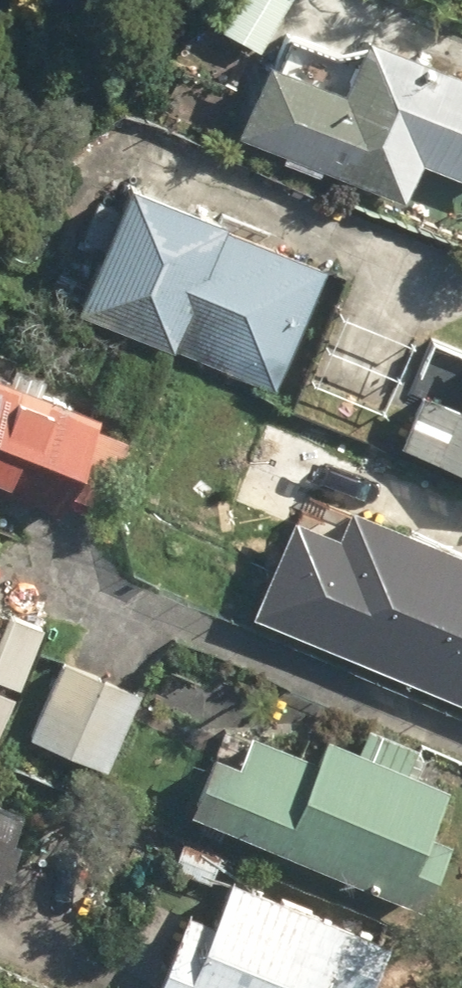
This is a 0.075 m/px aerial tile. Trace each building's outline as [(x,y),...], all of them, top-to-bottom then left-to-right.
[(224,36),(260,58),(295,0),(246,0),(224,36)] [(274,63),(242,138),(291,159),(287,169),(322,184),(326,174),(408,209),(425,169),(461,184),(461,76),(375,38),(350,96),(274,63)] [(236,226),(140,185),(84,315),(281,400),(333,279),(232,235),(236,226)] [(0,367),(0,485),(66,512),(73,496),(104,508),(134,435),(104,423),(108,412),(0,367)] [(432,385),(408,441),(461,464),(461,398),(432,385)] [(375,457),(273,415),(237,502),(302,528),(316,494),(353,509),(375,457)] [(348,533),(306,632),(461,699),(461,538),(392,508),(376,545),(348,533)] [(140,701),(66,669),(33,745),(108,776),(140,701)] [(319,769),(251,741),(238,771),(216,762),(191,820),(422,917),(453,846),(430,836),(448,792),(405,774),(415,751),(370,732),(361,755),(330,742),(319,769)] [(1,884),(7,886),(25,845),(19,842),(28,821),(0,809),(0,887),(1,884)] [(194,918),(164,987),(378,987),(396,947),(239,881),(219,928),(194,918)]
